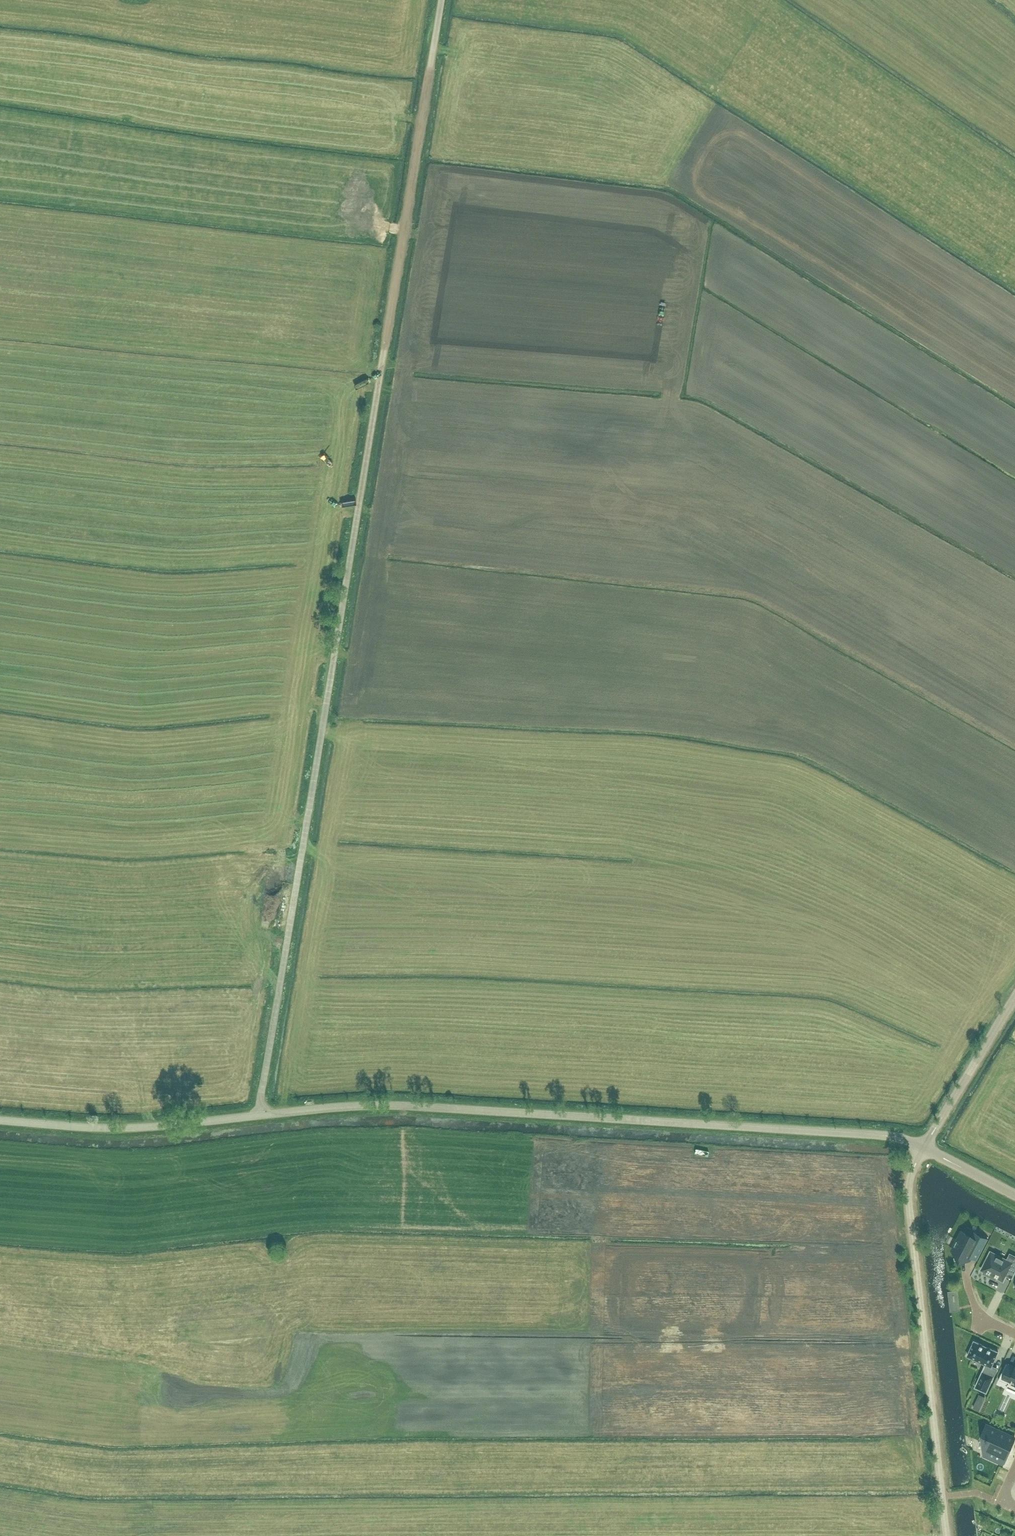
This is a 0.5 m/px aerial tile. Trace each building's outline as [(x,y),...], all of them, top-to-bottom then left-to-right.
[(980,551),(987,555),(993,543),(986,539),(980,551)] [(972,1237),(960,1231),(956,1239),(960,1241),(956,1248),(953,1249),(954,1259),(962,1258),(964,1260),(968,1253),(970,1254),(969,1255),(977,1259),(988,1238),(975,1231),(972,1237)] [(1014,1273),(1014,1255),(1011,1261),(991,1251),(981,1269),(984,1270),(983,1272),(991,1276),(992,1274),(1003,1280),(1008,1269),(1014,1273)] [(974,1341),(968,1355),(986,1363),(975,1386),(986,1391),(994,1375),(988,1373),(998,1352),(998,1351),(997,1350),(975,1341),(975,1340),(974,1340),(974,1341)] [(1006,1362),(999,1379),(1009,1383),(1010,1381),(1014,1384),(1014,1366),(1006,1362)] [(1007,1453),(1014,1437),(1014,1436),(988,1424),(983,1434),(987,1436),(986,1437),(987,1438),(985,1443),(991,1446),(987,1455),(1001,1462),(1005,1452),(1007,1453)]
